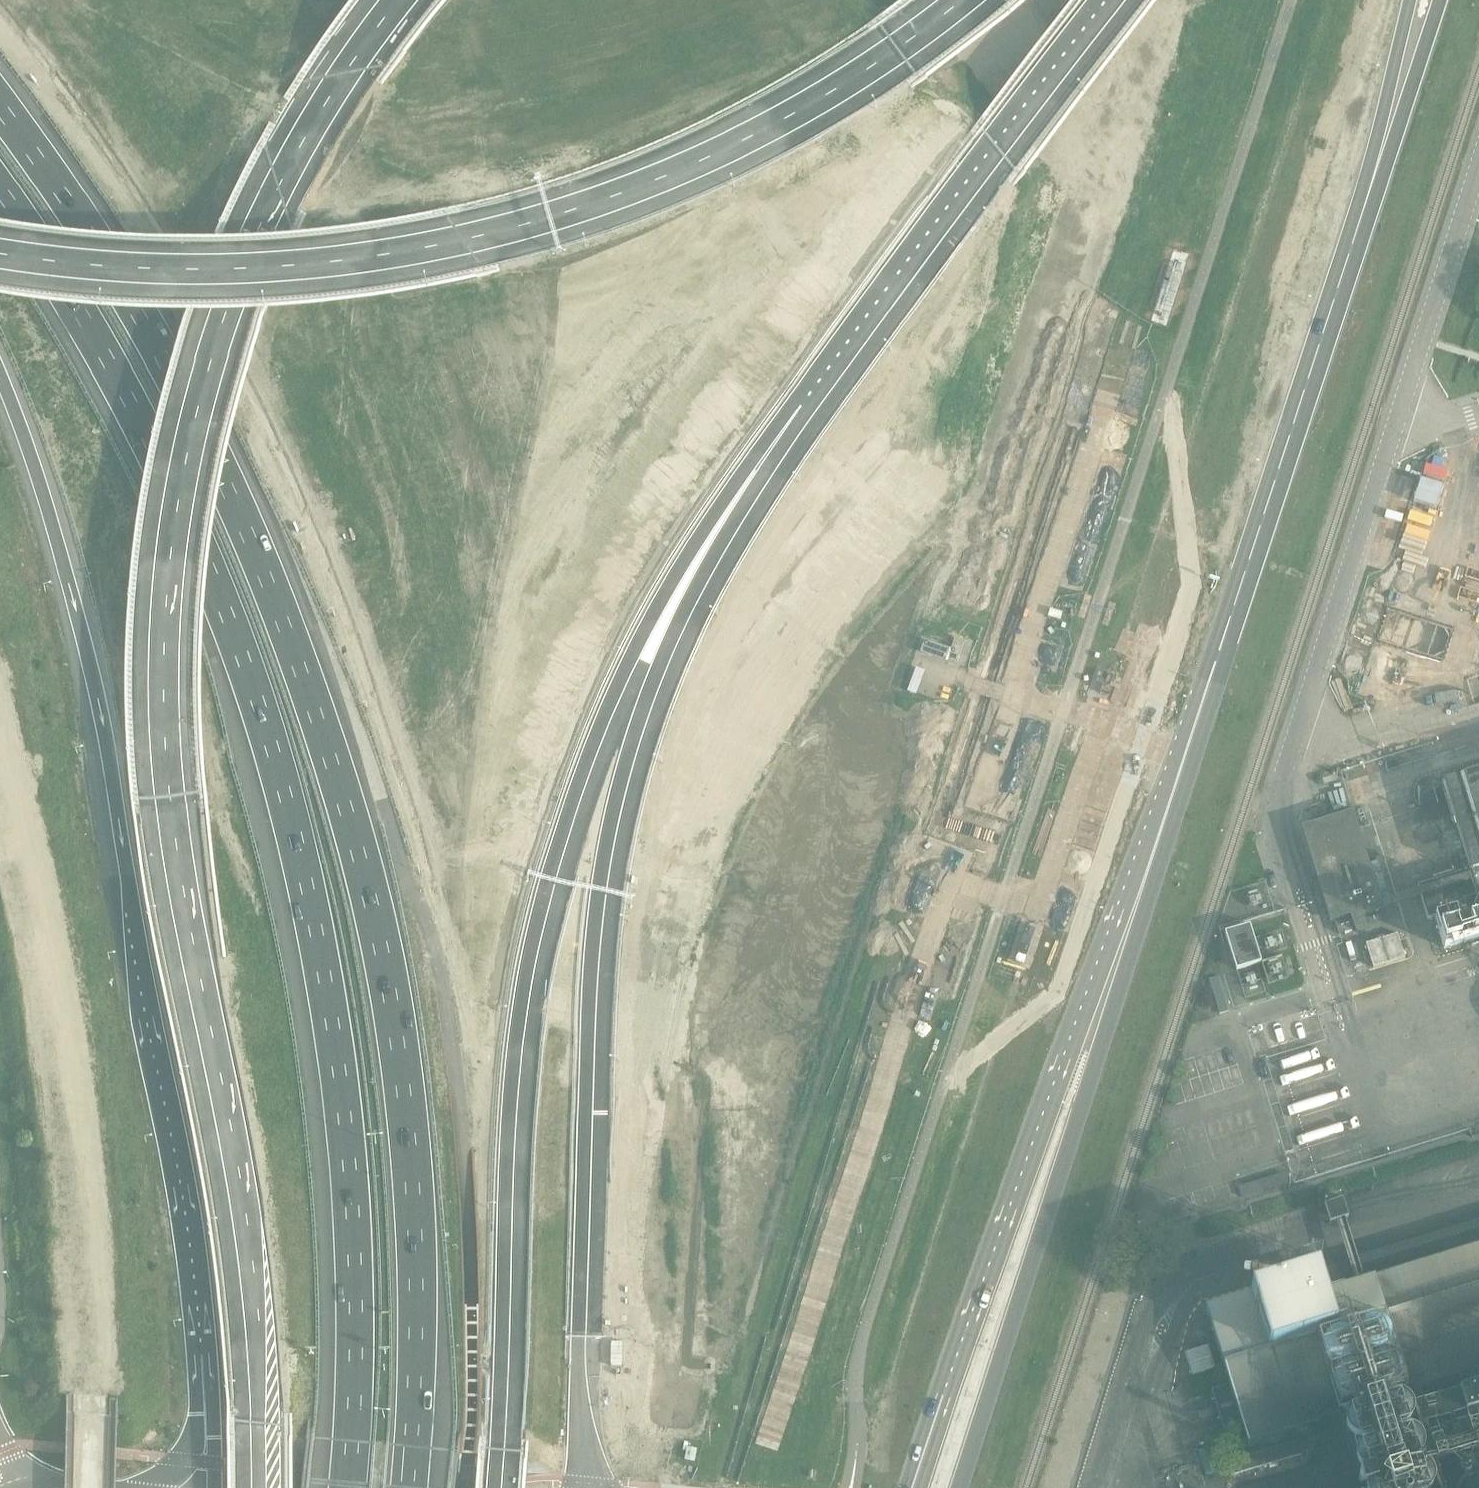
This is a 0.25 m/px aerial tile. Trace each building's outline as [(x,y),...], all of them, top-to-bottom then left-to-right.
[(951,649),(924,640),(920,652),(956,665),(964,641),(955,638),(951,649)] [(1416,888),(1417,891),(1419,898),(1427,926),(1435,924),(1445,957),(1478,947),(1478,772),(1441,783),(1467,873),(1416,888)] [(1352,811),(1301,827),(1305,840),(1308,850),(1330,922),(1334,921),(1338,934),(1354,929),(1354,930),(1355,931),(1356,932),(1357,933),(1358,933),(1359,933),(1359,934),(1360,934),(1361,934),(1361,933),(1362,933),(1363,933),(1364,932),(1365,932),(1365,931),(1365,930),(1366,930),(1366,929),(1366,928),(1366,927),(1366,926),(1382,920),(1379,912),(1383,911),(1419,898),(1417,891),(1381,904),(1359,834),(1352,811)] [(1392,896),(1380,858),(1369,862),(1380,900),(1392,896)] [(1261,963),(1249,926),(1240,929),(1239,924),(1223,929),(1236,970),(1261,963)] [(1398,936),(1367,945),(1374,968),(1405,959),(1398,936)] [(1328,1204),(1332,1220),(1349,1216),(1345,1199),(1328,1204)] [(1206,1306),(1227,1376),(1230,1385),(1212,1391),(1224,1429),(1241,1423),(1248,1443),(1318,1421),(1337,1415),(1478,1371),(1478,1244),(1325,1291),(1318,1272),(1206,1306)] [(1207,1345),(1184,1352),(1191,1375),(1214,1368),(1207,1345)] [(1246,1468),(1303,1453),(1299,1439),(1242,1455),(1246,1468)] [(1461,1474),(1414,1487),(1465,1487),(1461,1474)]
